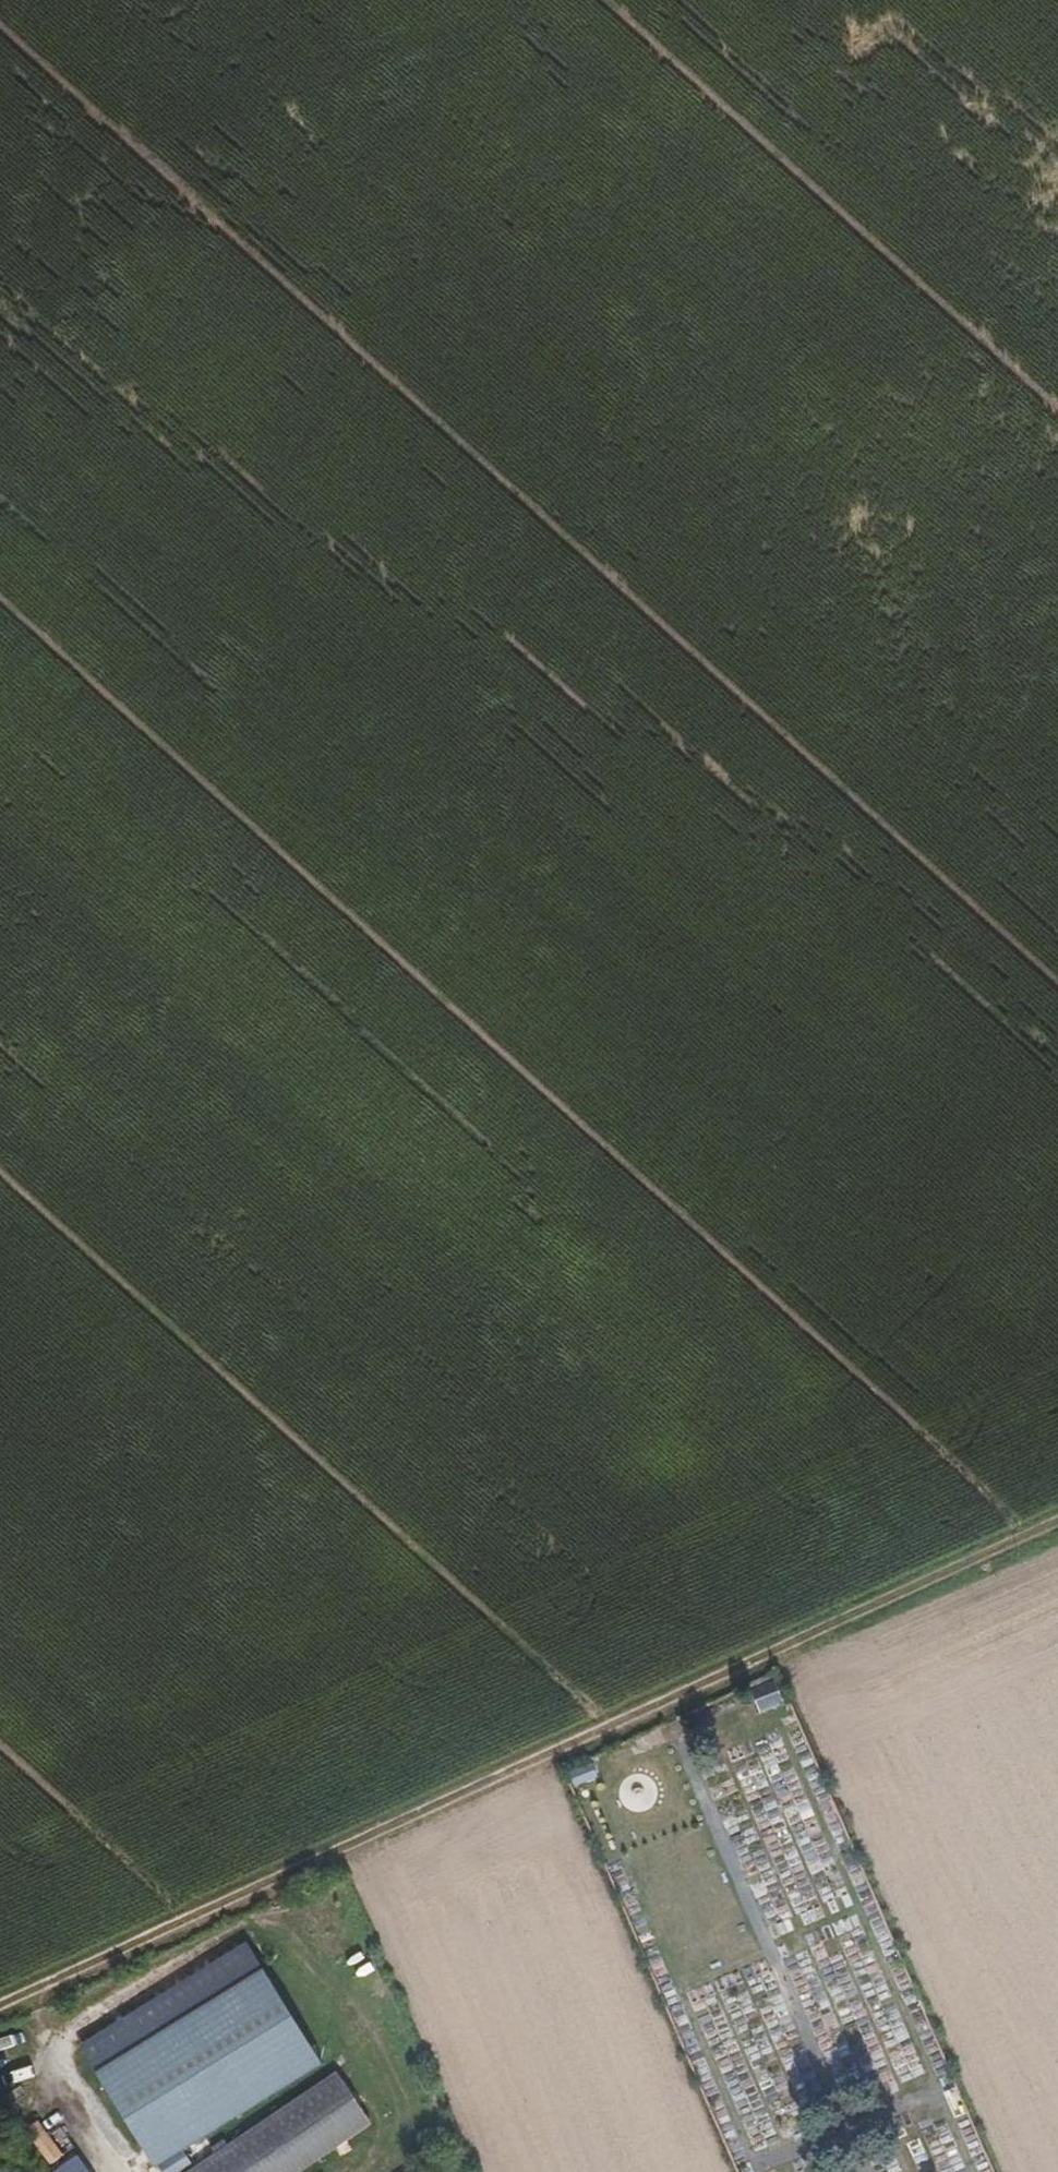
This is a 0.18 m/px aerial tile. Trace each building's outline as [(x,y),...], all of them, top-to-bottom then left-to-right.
[(316,2063),(253,1968),(89,2075),(152,2170),(316,2063)] [(332,2070),(183,2171),(292,2171),(367,2121),(332,2070)] [(39,2123),(27,2132),(50,2164),(63,2155),(39,2123)] [(72,2156),(50,2171),(84,2171),(72,2156)]
